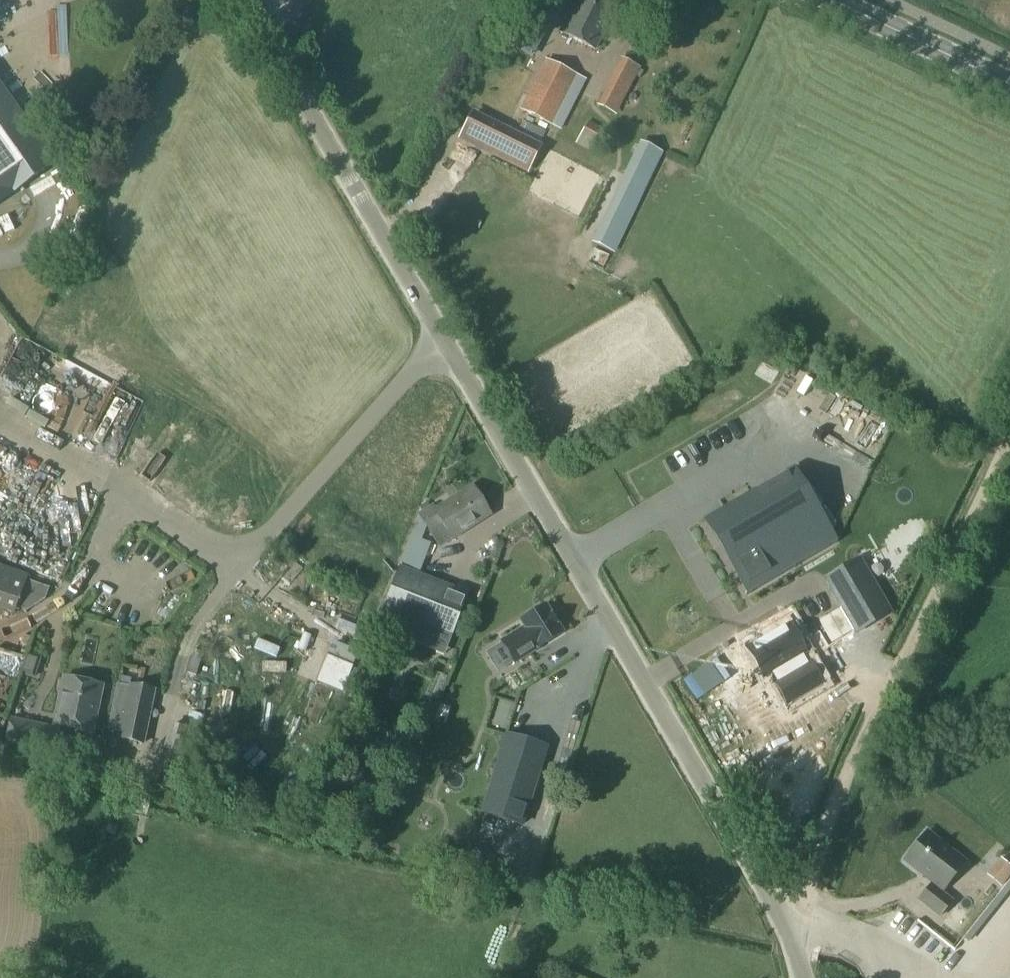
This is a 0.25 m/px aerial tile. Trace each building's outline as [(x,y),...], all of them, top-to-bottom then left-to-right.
[(560,33),(595,50),(619,2),(616,0),(577,0),(560,33)] [(546,60),(520,110),(548,124),(574,75),(546,60)] [(639,69),(624,61),(622,60),(618,68),(635,77),(639,69)] [(617,112),(624,98),(606,89),(599,103),(597,107),(614,116),(617,112)] [(53,165),(0,90),(0,202),(53,165)] [(471,112),(458,140),(528,174),(542,147),(471,112)] [(587,122),(576,145),(593,153),(605,131),(587,122)] [(641,145),(593,244),(613,253),(661,154),(641,145)] [(51,362),(42,386),(54,391),(64,367),(51,362)] [(121,428),(129,407),(119,402),(110,424),(121,428)] [(77,450),(73,459),(89,466),(93,458),(77,450)] [(718,517),(706,524),(710,531),(745,592),(746,593),(745,593),(746,594),(746,595),(745,595),(746,596),(837,543),(837,542),(836,542),(795,472),(787,476),(786,475),(785,476),(785,477),(758,493),(757,491),(756,492),(756,493),(757,494),(718,517)] [(473,486),(421,518),(427,528),(431,534),(442,527),(450,541),(491,516),(473,486)] [(26,495),(32,513),(48,508),(42,489),(26,495)] [(21,507),(10,525),(24,534),(35,516),(21,507)] [(419,517),(398,570),(419,578),(431,545),(422,541),(427,528),(421,518),(419,517)] [(373,581),(320,560),(305,600),(358,620),(373,581)] [(841,570),(824,580),(837,603),(856,635),(856,634),(891,614),(859,560),(841,570)] [(13,614),(15,607),(27,611),(44,600),(50,585),(0,567),(0,610),(13,614)] [(398,570),(376,629),(433,650),(440,632),(451,636),(467,597),(419,578),(398,570)] [(517,634),(502,643),(514,664),(530,654),(538,649),(561,634),(549,614),(545,608),(521,623),(525,629),(517,634)] [(764,639),(747,649),(754,661),(764,678),(772,673),(778,683),(807,666),(801,656),(804,654),(795,639),(798,637),(788,619),(761,635),(764,639)] [(184,651),(181,676),(194,677),(196,652),(184,651)] [(778,683),(774,685),(780,695),(786,705),(802,696),(821,685),(809,665),(807,666),(778,683)] [(60,694),(53,725),(92,734),(102,687),(63,679),(62,682),(60,683),(58,691),(60,694)] [(118,686),(108,730),(120,732),(119,739),(143,744),(154,691),(147,690),(144,686),(141,686),(137,688),(130,686),(129,689),(118,686)] [(215,690),(215,712),(229,713),(229,691),(215,690)] [(10,720),(5,744),(54,754),(59,730),(10,720)] [(171,726),(157,786),(187,794),(201,733),(171,726)] [(524,827),(548,749),(508,737),(484,815),(522,827),(524,827)] [(926,833),(904,861),(932,883),(918,901),(939,917),(951,902),(937,891),(939,889),(940,890),(962,862),(926,833)] [(982,964),(972,957),(961,973),(968,977),(973,977),(982,964)] [(872,973),(874,977),(886,977),(882,968),(872,973)]
